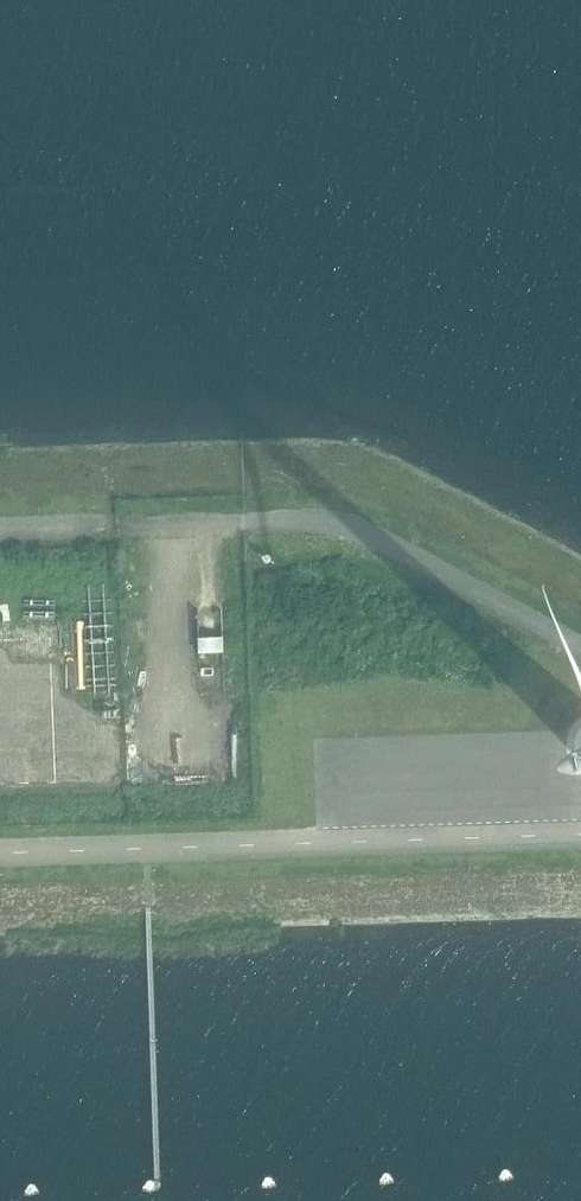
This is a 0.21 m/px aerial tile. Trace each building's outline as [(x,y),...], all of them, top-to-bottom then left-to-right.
[(200,614),(203,659),(228,657),(225,613),(200,614)] [(96,742),(95,721),(0,723),(0,744),(96,742)]
